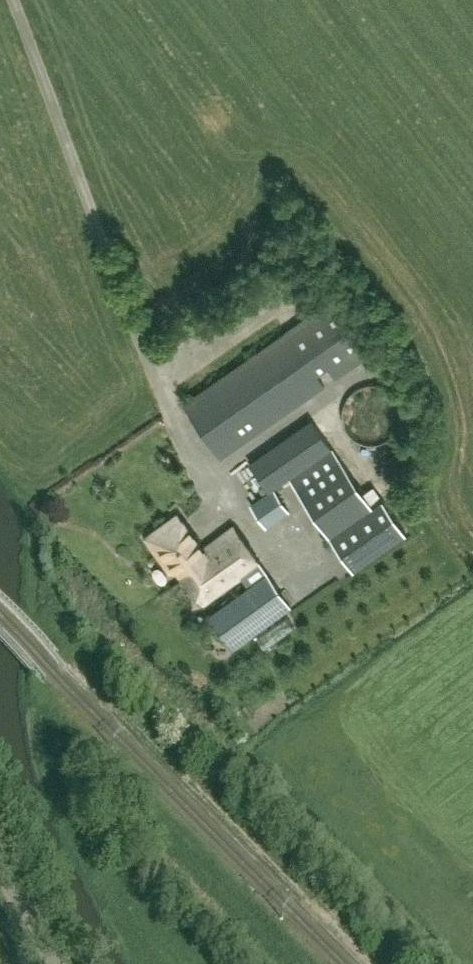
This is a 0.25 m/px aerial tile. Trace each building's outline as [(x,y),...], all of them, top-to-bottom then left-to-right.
[(370,353),(332,299),(184,403),(222,456),(324,385),(317,373),(328,365),(336,377),(370,353)] [(395,433),(400,425),(402,416),(401,407),(397,398),(391,391),(383,387),(375,385),(365,385),(357,389),(350,395),(345,402),(343,411),(343,421),(347,430),(353,437),(361,442),(370,444),(379,443),(388,440),(395,433)] [(312,419),(251,462),(270,489),(331,446),(312,419)] [(290,478),(354,569),(406,532),(383,499),(373,506),(332,449),(290,478)] [(275,488),(252,504),(267,525),(290,509),(275,488)] [(202,602),(241,574),(259,561),(234,526),(203,549),(178,514),(146,537),(170,570),(176,566),(202,602)] [(291,604),(259,561),(241,574),(249,586),(210,615),(233,647),(291,604)]
